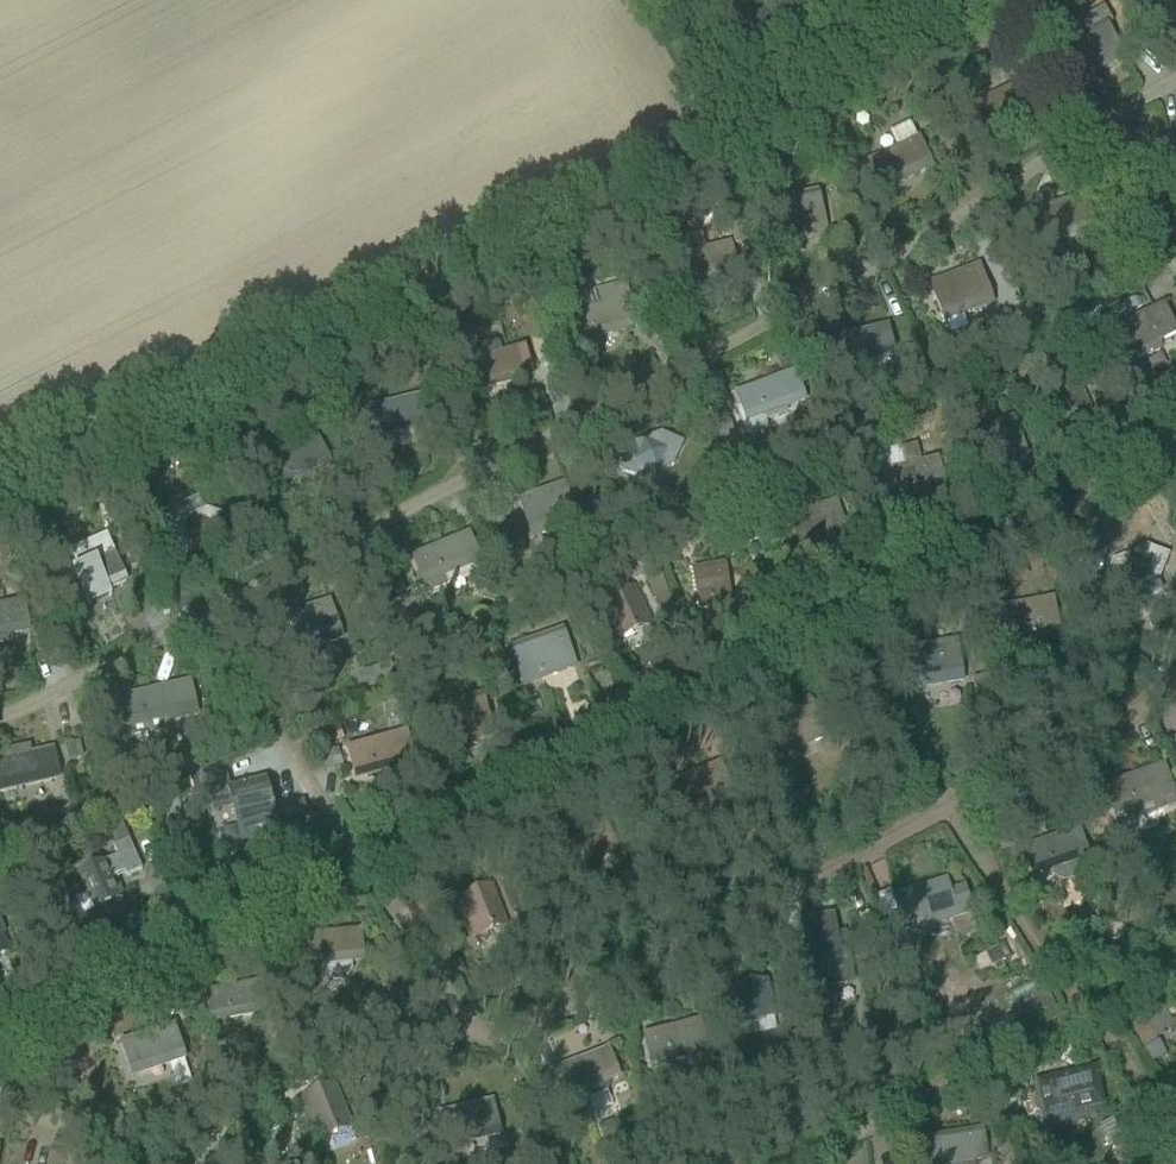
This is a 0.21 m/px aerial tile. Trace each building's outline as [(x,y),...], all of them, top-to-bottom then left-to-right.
[(1097,5),(1104,17),(1117,10),(1111,0),(1106,0),(1097,5)] [(1070,42),(1077,53),(1089,73),(1120,54),(1102,24),(1070,42)] [(850,168),(864,198),(890,186),(887,181),(911,170),(913,176),(924,170),(919,160),(925,157),(909,123),(887,134),(893,148),(850,168)] [(1124,128),(1108,138),(1115,150),(1132,140),(1124,128)] [(841,172),(827,179),(834,195),(848,189),(841,172)] [(780,201),(783,213),(788,236),(823,228),(816,193),(780,201)] [(1080,197),(1029,216),(1026,217),(1039,251),(1092,232),(1080,197)] [(670,260),(672,268),(678,291),(694,287),(692,281),(717,274),(718,280),(731,277),(729,271),(735,269),(729,246),(670,260)] [(929,286),(938,308),(941,316),(969,306),(971,312),(985,307),(971,270),(929,286)] [(569,315),(571,322),(578,345),(593,340),(591,334),(616,327),(618,333),(630,330),(626,318),(632,317),(627,299),(623,283),(597,291),(601,306),(569,315)] [(1162,306),(1107,332),(1121,360),(1134,354),(1136,357),(1140,360),(1145,359),(1156,354),(1160,351),(1161,347),(1159,342),(1169,337),(1164,327),(1170,324),(1162,306)] [(844,334),(839,310),(815,315),(819,339),(844,334)] [(833,340),(837,357),(841,356),(844,368),(893,357),(886,327),(833,340)] [(466,363),(468,370),(474,393),(487,390),(486,384),(510,378),(511,383),(524,380),(521,368),(527,367),(522,348),(501,354),(499,344),(494,342),(477,347),(474,352),(476,360),(466,363)] [(1119,361),(1110,365),(1121,390),(1131,386),(1119,361)] [(1072,372),(1040,386),(1058,428),(1073,421),(1073,423),(1076,422),(1076,420),(1090,414),(1072,372)] [(735,395),(742,412),(746,422),(796,403),(786,375),(735,395)] [(369,409),(371,417),(376,440),(389,437),(388,431),(412,425),(414,431),(427,428),(424,418),(430,416),(426,397),(369,409)] [(457,420),(465,436),(476,431),(469,414),(457,420)] [(982,431),(986,442),(995,464),(1023,453),(1010,420),(982,431)] [(823,432),(819,447),(838,452),(842,438),(823,432)] [(617,470),(640,480),(645,468),(656,473),(661,462),(672,467),(683,444),(660,434),(655,446),(643,441),(638,452),(627,447),(617,470)] [(315,438),(264,464),(278,492),(295,483),(292,478),(310,468),(312,474),(324,468),(318,458),(324,455),(315,438)] [(880,495),(897,490),(899,496),(921,489),(922,495),(944,489),(938,467),(936,459),(904,468),(896,440),(867,448),(880,495)] [(601,450),(596,461),(608,466),(613,455),(601,450)] [(517,501),(522,513),(528,511),(534,529),(558,521),(560,527),(575,522),(563,485),(517,501)] [(790,518),(791,521),(798,544),(823,536),(829,555),(850,548),(835,503),(790,518)] [(163,532),(158,547),(188,557),(193,545),(204,549),(209,538),(220,542),(229,518),(203,509),(200,520),(188,516),(184,527),(174,524),(170,534),(163,532)] [(490,517),(495,531),(506,528),(501,513),(490,517)] [(507,534),(498,537),(502,548),(511,545),(507,534)] [(468,535),(412,558),(420,576),(424,586),(427,594),(445,586),(442,578),(479,563),(468,535)] [(1103,584),(1125,593),(1126,593),(1130,583),(1142,587),(1147,576),(1158,580),(1168,556),(1146,547),(1141,560),(1129,555),(1124,567),(1111,562),(1103,584)] [(51,565),(61,586),(70,607),(85,601),(87,607),(111,595),(108,590),(125,583),(112,555),(72,573),(66,558),(51,565)] [(692,570),(694,583),(699,606),(729,601),(722,564),(692,570)] [(602,607),(607,616),(617,638),(631,631),(632,633),(635,631),(634,629),(649,623),(639,601),(633,591),(602,607)] [(390,606),(405,643),(414,639),(422,636),(407,599),(398,602),(390,606)] [(1052,600),(1008,609),(1011,622),(1015,621),(1018,641),(1045,636),(1046,642),(1059,640),(1052,600)] [(9,630),(10,636),(22,634),(20,622),(26,621),(23,601),(0,605),(0,631),(9,630)] [(341,640),(329,602),(287,616),(291,629),(295,628),(302,646),(312,642),(313,644),(318,642),(317,640),(326,637),(328,644),(341,640)] [(526,643),(506,650),(518,684),(538,677),(573,665),(565,642),(560,630),(526,643)] [(962,682),(956,643),(912,649),(914,663),(918,662),(921,681),(933,680),(933,681),(938,680),(938,679),(947,677),(948,684),(962,682)] [(191,683),(101,703),(107,730),(99,732),(102,744),(164,730),(169,719),(198,712),(191,683)] [(440,709),(443,720),(449,743),(490,732),(481,697),(440,709)] [(766,721),(782,753),(822,734),(806,701),(766,721)] [(347,750),(352,768),(355,780),(374,774),(375,778),(399,772),(398,768),(413,763),(405,734),(347,750)] [(51,780),(48,770),(56,768),(52,750),(31,755),(29,746),(4,751),(6,760),(0,762),(0,792),(51,780)] [(669,786),(676,802),(676,803),(681,801),(686,811),(729,793),(718,766),(669,786)] [(1106,788),(1112,805),(1118,803),(1122,815),(1130,812),(1133,821),(1175,806),(1172,797),(1173,797),(1162,768),(1106,788)] [(277,839),(279,839),(272,813),(274,813),(272,808),(271,808),(264,781),(254,783),(255,786),(231,792),(230,789),(229,789),(241,841),(253,839),(250,827),(273,821),(277,839)] [(301,807),(287,811),(290,825),(305,821),(301,807)] [(116,856),(76,874),(93,912),(122,899),(113,877),(123,872),(125,877),(140,871),(117,818),(98,826),(106,843),(109,842),(116,856)] [(1040,876),(1051,872),(1053,877),(1063,882),(1073,878),(1078,868),(1077,863),(1086,860),(1083,851),(1087,850),(1084,840),(1080,841),(1077,831),(1023,849),(1029,867),(1036,865),(1040,876)] [(951,880),(893,898),(892,898),(890,892),(875,896),(881,917),(894,913),(898,928),(919,921),(922,931),(973,915),(965,886),(954,890),(951,880)] [(493,890),(460,903),(473,936),(487,930),(488,932),(491,931),(490,929),(506,924),(493,890)] [(844,987),(833,915),(799,920),(804,958),(806,957),(811,992),(844,987)] [(8,950),(0,932),(0,954),(8,950)] [(300,937),(301,955),(307,955),(308,967),(317,966),(318,971),(326,983),(344,981),(351,972),(350,963),(362,962),(359,932),(300,937)] [(888,945),(895,962),(912,956),(906,938),(888,945)] [(883,949),(869,952),(871,964),(885,962),(883,949)] [(731,990),(736,1013),(739,1025),(774,1018),(767,982),(731,990)] [(205,993),(209,1011),(213,1010),(216,1022),(267,1012),(261,983),(205,993)] [(312,990),(294,992),(297,1015),(314,1013),(312,990)] [(1141,1016),(1127,1023),(1141,1050),(1149,1065),(1164,1057),(1157,1042),(1155,1043),(1141,1016)] [(643,1036),(648,1054),(655,1052),(657,1064),(706,1051),(698,1021),(643,1036)] [(172,1026),(121,1043),(125,1055),(131,1053),(136,1070),(167,1060),(168,1065),(183,1060),(172,1026)] [(969,1040),(960,1027),(949,1035),(959,1048),(969,1040)] [(554,1071),(560,1088),(565,1086),(570,1097),(580,1093),(581,1097),(588,1100),(606,1094),(609,1087),(608,1082),(618,1078),(615,1071),(620,1069),(615,1057),(610,1059),(607,1050),(554,1071)] [(825,1054),(829,1074),(843,1071),(839,1052),(825,1054)] [(879,1073),(883,1088),(895,1084),(890,1069),(879,1073)] [(1038,1084),(1041,1096),(1046,1118),(1097,1107),(1089,1072),(1038,1084)] [(1164,1078),(1168,1092),(1175,1090),(1175,1074),(1164,1078)] [(301,1098),(304,1106),(318,1139),(333,1133),(333,1135),(336,1134),(336,1132),(350,1126),(333,1085),(301,1098)] [(438,1115),(441,1127),(447,1150),(499,1137),(491,1102),(438,1115)] [(120,1118),(112,1114),(104,1110),(97,1124),(105,1127),(113,1131),(120,1118)] [(1128,1116),(1113,1123),(1098,1130),(1106,1147),(1121,1140),(1136,1133),(1128,1116)] [(930,1157),(931,1163),(963,1163),(984,1161),(980,1131),(928,1139),(930,1157)] [(730,1155),(713,1163),(734,1163),(730,1155)]
